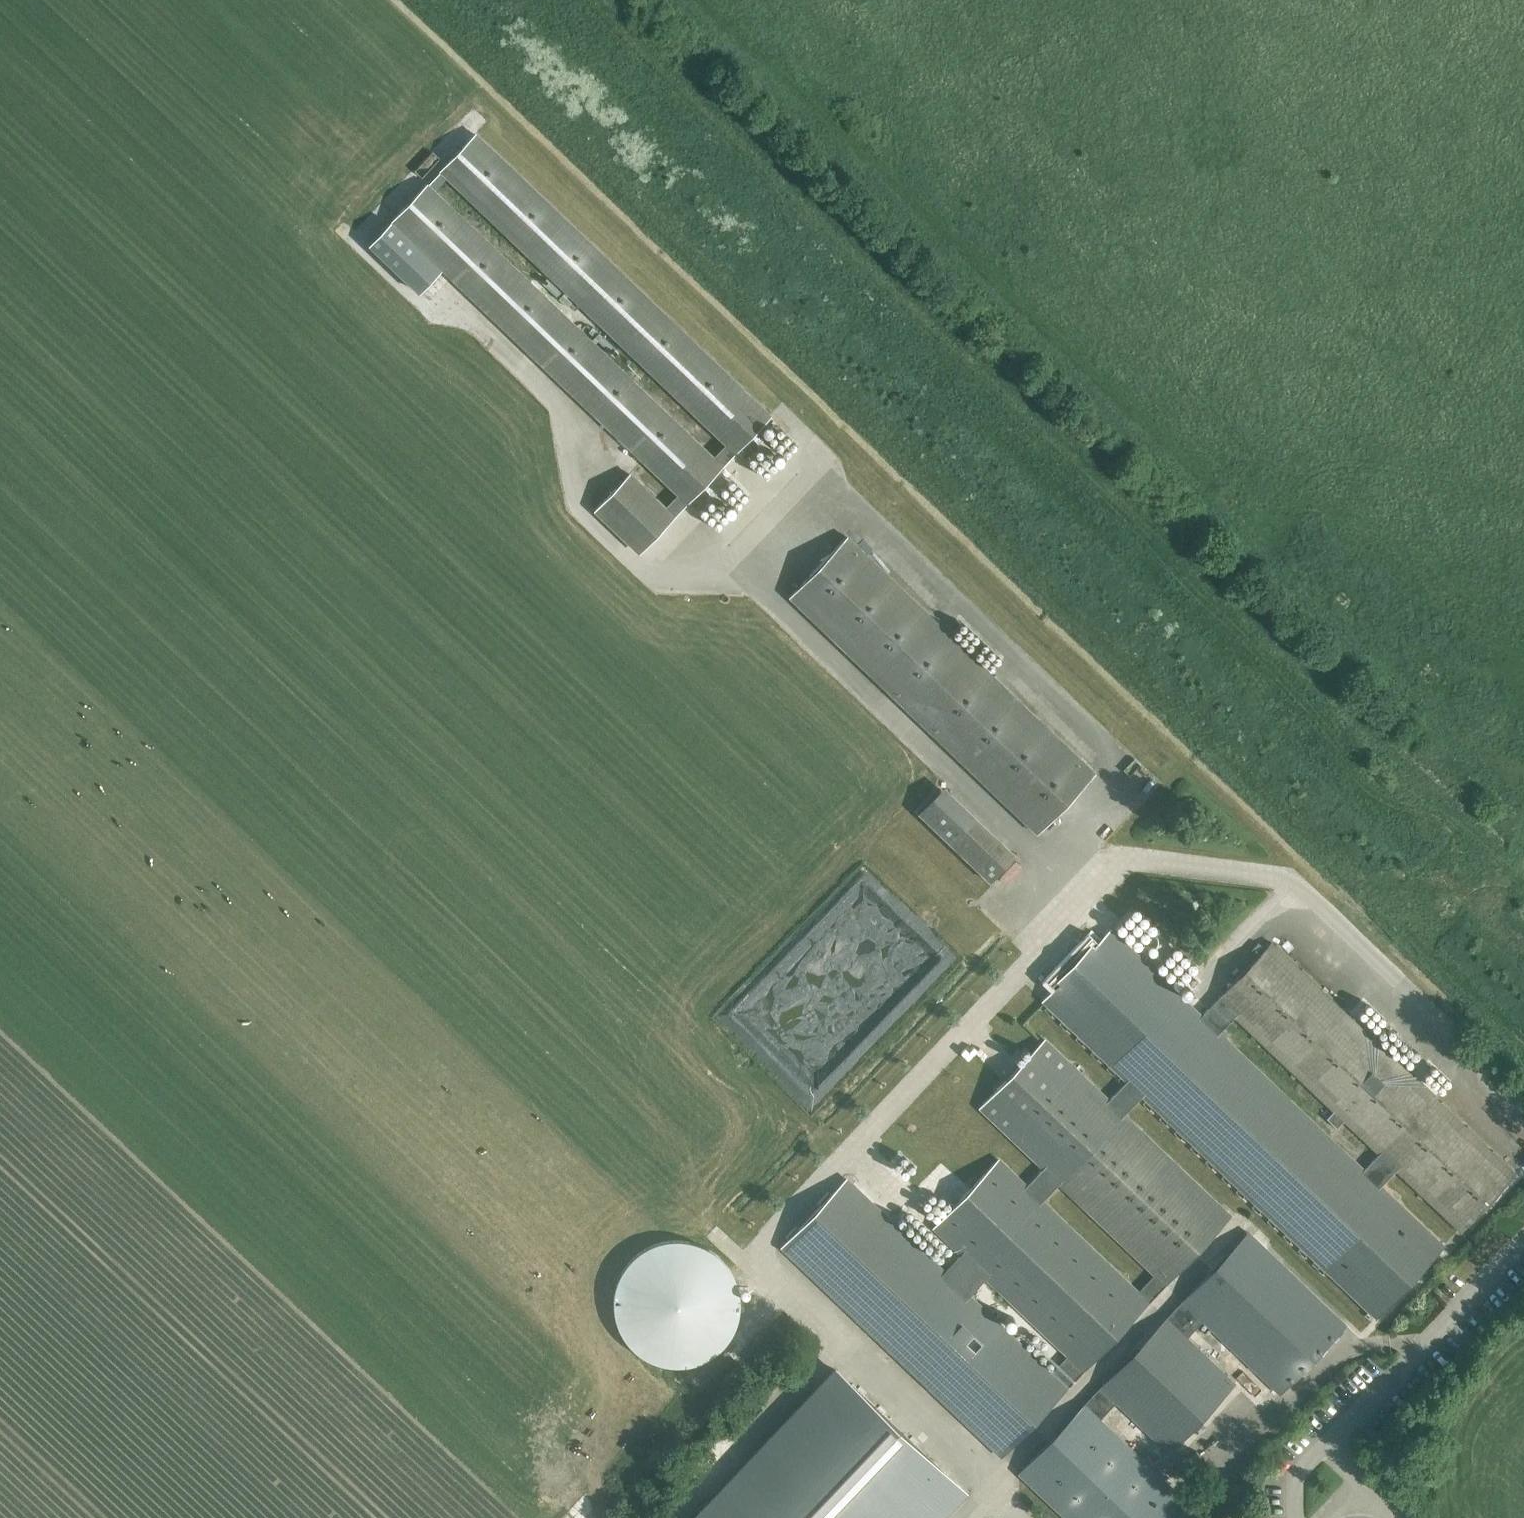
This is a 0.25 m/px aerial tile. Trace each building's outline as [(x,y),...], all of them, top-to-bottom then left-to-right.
[(770,416),(475,134),(440,170),(727,444),(714,458),(427,184),(393,220),(679,494),(666,509),(629,474),(595,510),(639,552),(770,416)] [(443,268),(393,220),(369,245),(418,292),(443,268)] [(790,596),(1037,832),(1094,773),(846,537),(790,596)] [(1012,858),(939,789),(918,812),(990,882),(1012,858)] [(1142,1095),(1375,1317),(1443,1245),(1380,1186),(1395,1170),(1461,1232),(1515,1174),(1271,942),(1216,1000),(1325,1102),(1309,1118),(1111,929),(1101,939),(1091,930),(1041,982),(1051,992),(1042,1001),(1126,1081),(1108,1100),(1044,1040),(1031,1053),(995,1091),(980,1108),(1043,1168),(1026,1186),(998,1160),(934,1227),(962,1254),(944,1272),(846,1179),(782,1247),(1001,1457),(1030,1426),(1026,1423),(1116,1329),(1119,1332),(1148,1302),(1042,1200),(1058,1183),(1165,1285),(1194,1254),(1190,1250),(1227,1212),(1124,1114),(1142,1095)] [(1018,1472),(1041,1494),(1039,1497),(1042,1500),(1045,1497),(1067,1517),(1160,1517),(1181,1496),(1168,1483),(1171,1480),(1167,1477),(1164,1479),(1139,1456),(1142,1453),(1138,1449),(1136,1452),(1111,1428),(1113,1426),(1110,1422),(1107,1425),(1100,1418),(1116,1401),(1169,1451),(1234,1382),(1182,1332),(1198,1315),(1280,1393),(1345,1324),(1252,1235),(1215,1273),(1211,1269),(1182,1300),(1186,1303),(1170,1321),(1166,1317),(1137,1348),(1141,1351),(1051,1445),(1047,1442),(1018,1472)] [(739,1308),(739,1303),(739,1297),(738,1292),(737,1286),(735,1281),(733,1276),(731,1271),(728,1267),(724,1262),(721,1258),(717,1255),(712,1251),(708,1248),(703,1246),(698,1244),(693,1242),(687,1241),(682,1240),(676,1240),(671,1240),(665,1241),(660,1242),(655,1244),(650,1246),(645,1248),(640,1251),(636,1255),(632,1258),(628,1262),(625,1267),(622,1271),(620,1276),(618,1281),(616,1286),(615,1292),(614,1297),(614,1303),(614,1308),(615,1314),(616,1319),(618,1324),(620,1329),(622,1334),(625,1339),(628,1343),(632,1347),(636,1351),(640,1354),(645,1357),(650,1359),(655,1361),(660,1363),(665,1364),(671,1365),(676,1365),(682,1365),(687,1364),(693,1363),(698,1361),(703,1359),(708,1357),(712,1354),(717,1351),(721,1347),(724,1343),(728,1339),(731,1334),(733,1329),(735,1324),(737,1319),(738,1313),(739,1308)] [(1259,1403),(1272,1391),(1259,1377),(1249,1386),(1241,1377),(1249,1370),(1235,1355),(1224,1365),(1259,1403)] [(966,1493),(837,1370),(696,1517),(942,1517),(966,1493)]
